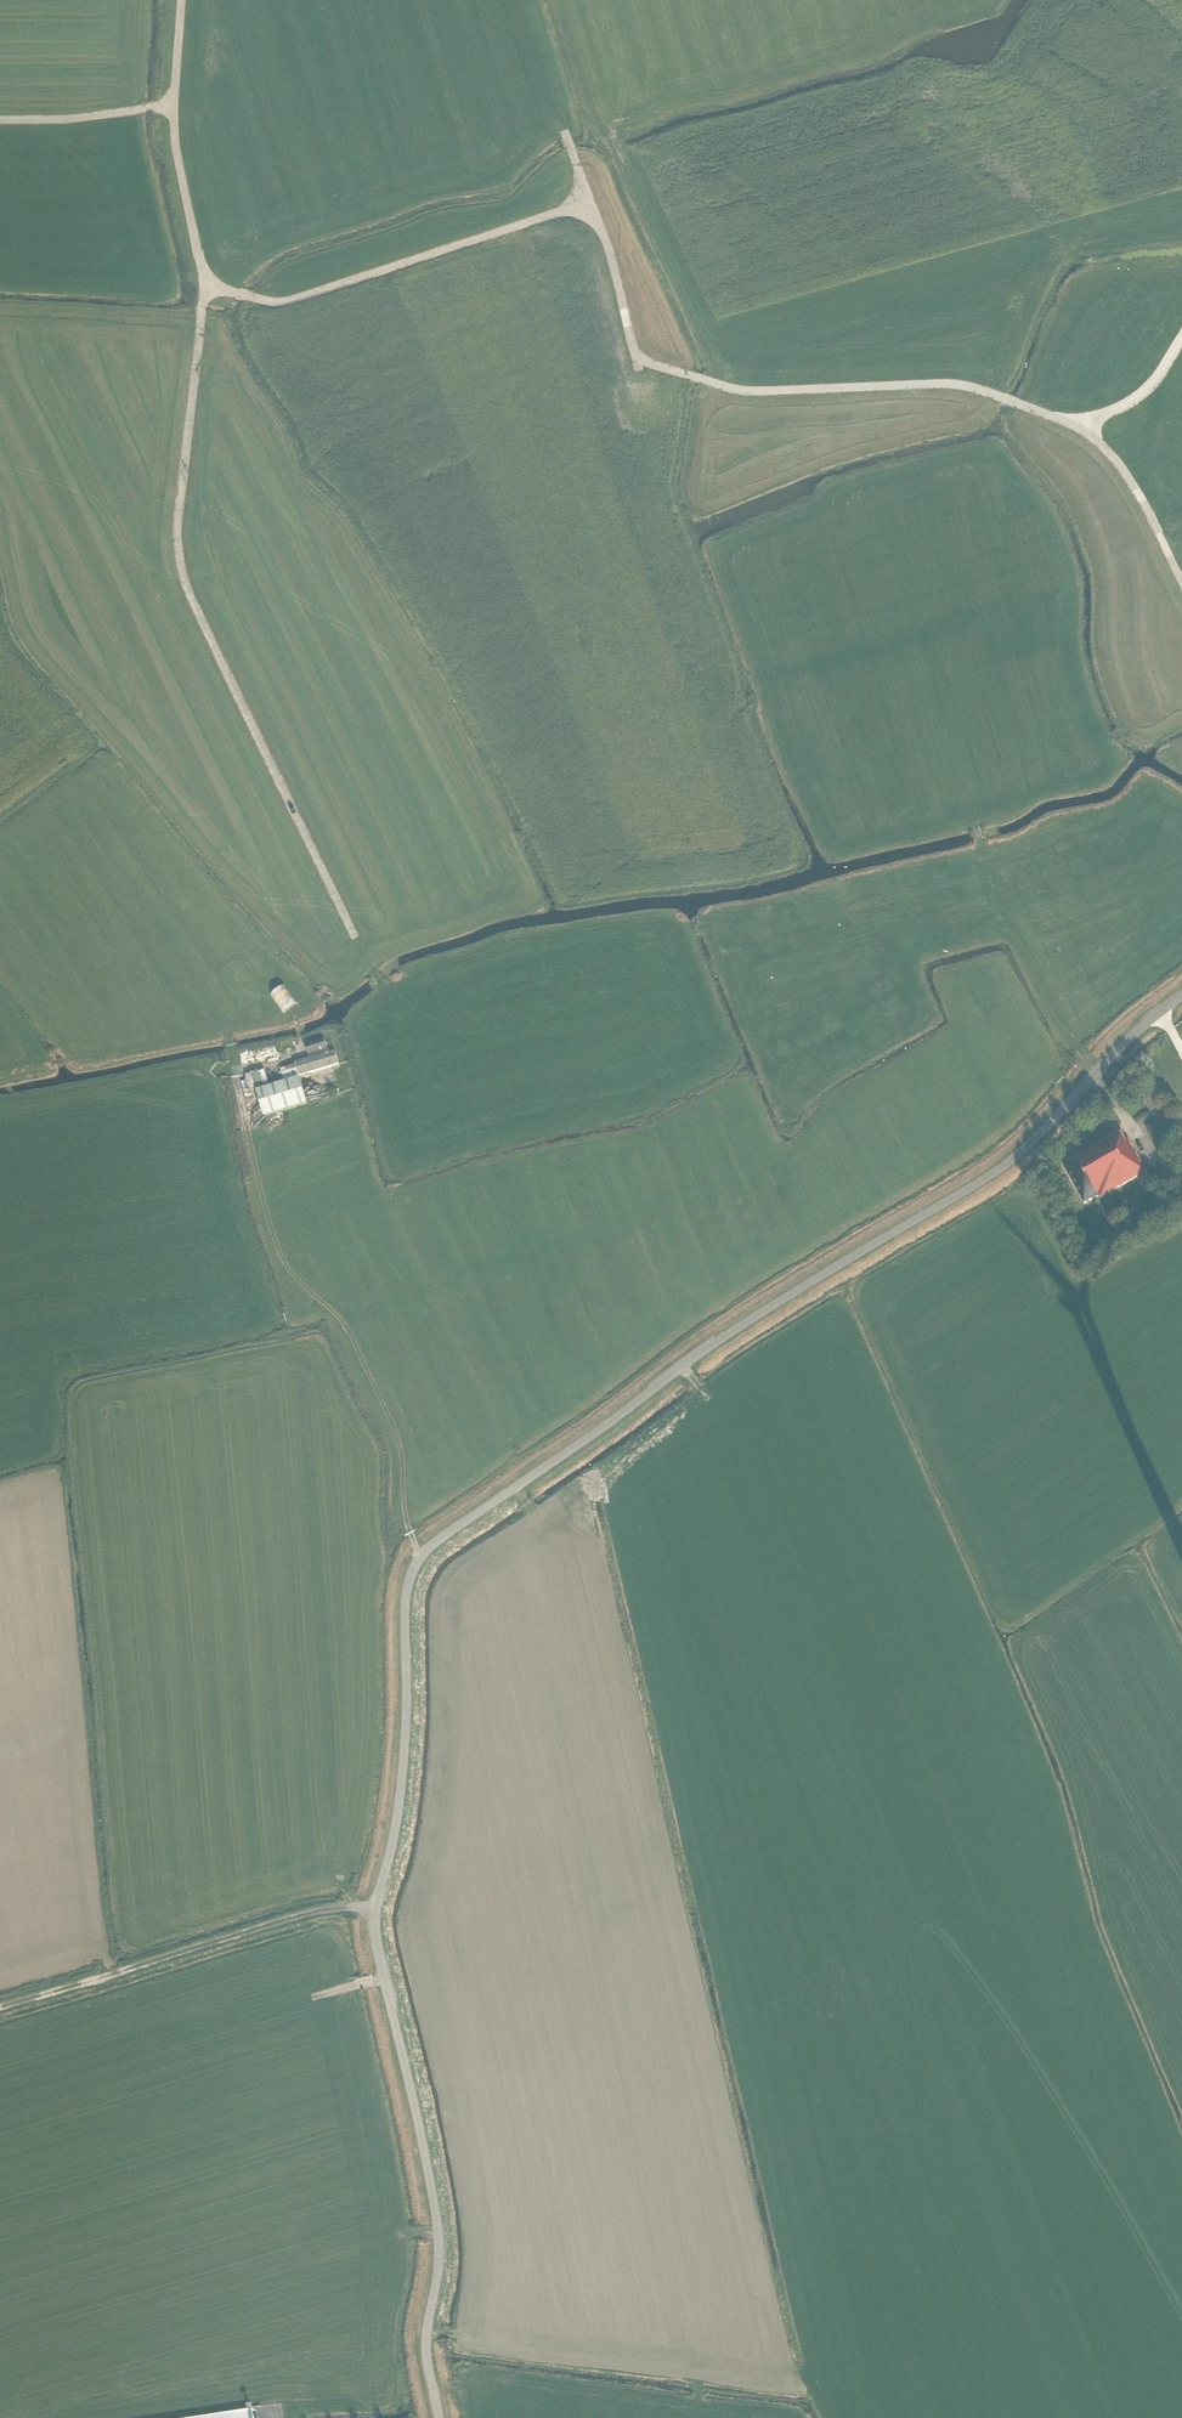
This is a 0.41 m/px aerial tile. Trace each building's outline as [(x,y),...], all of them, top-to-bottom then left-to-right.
[(272,991),(285,1010),(300,999),(287,980),(272,991)] [(336,1051),(329,1053),(324,1040),(305,1046),(309,1059),(296,1063),(296,1064),(281,1069),(284,1080),(300,1076),(340,1064),(336,1051)] [(265,1117),(308,1104),(300,1079),(269,1088),(265,1071),(259,1073),(258,1072),(245,1076),(251,1093),(257,1092),(265,1117)] [(1152,1113),(1161,1107),(1159,1103),(1164,1100),(1158,1088),(1152,1091),(1143,1096),(1152,1113)] [(1126,1142),(1120,1132),(1064,1165),(1085,1204),(1099,1196),(1100,1198),(1147,1172),(1129,1141),(1126,1142)]
